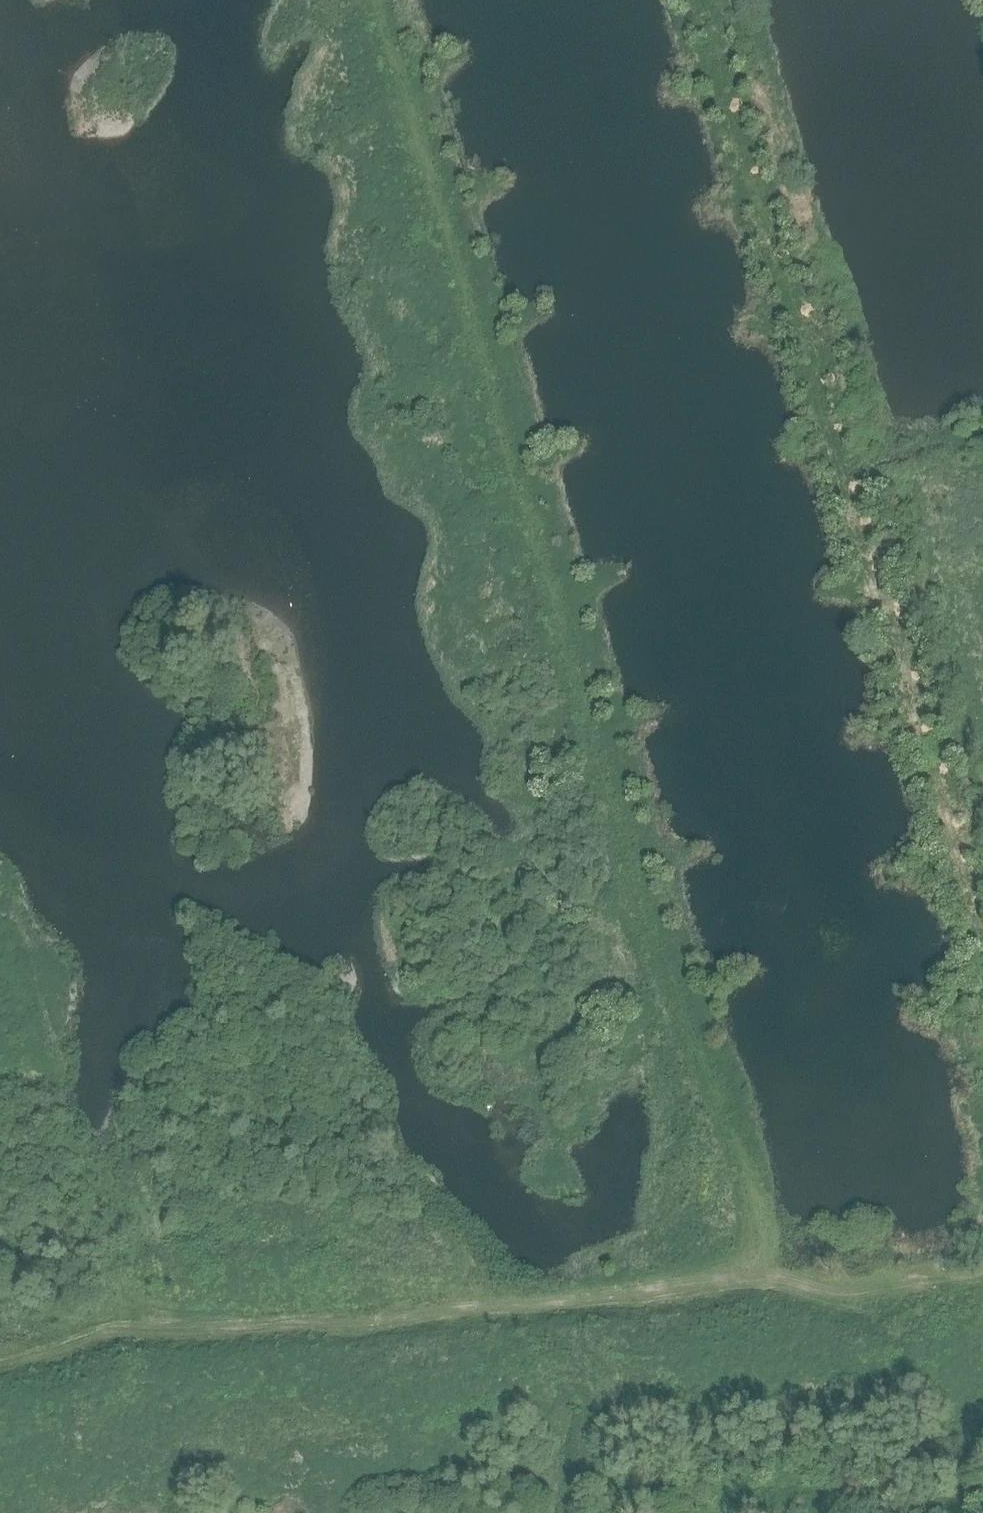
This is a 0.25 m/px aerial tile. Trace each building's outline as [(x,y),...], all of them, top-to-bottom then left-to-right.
[(459,1288),(468,1286),(464,1266),(455,1268),(459,1288)]
